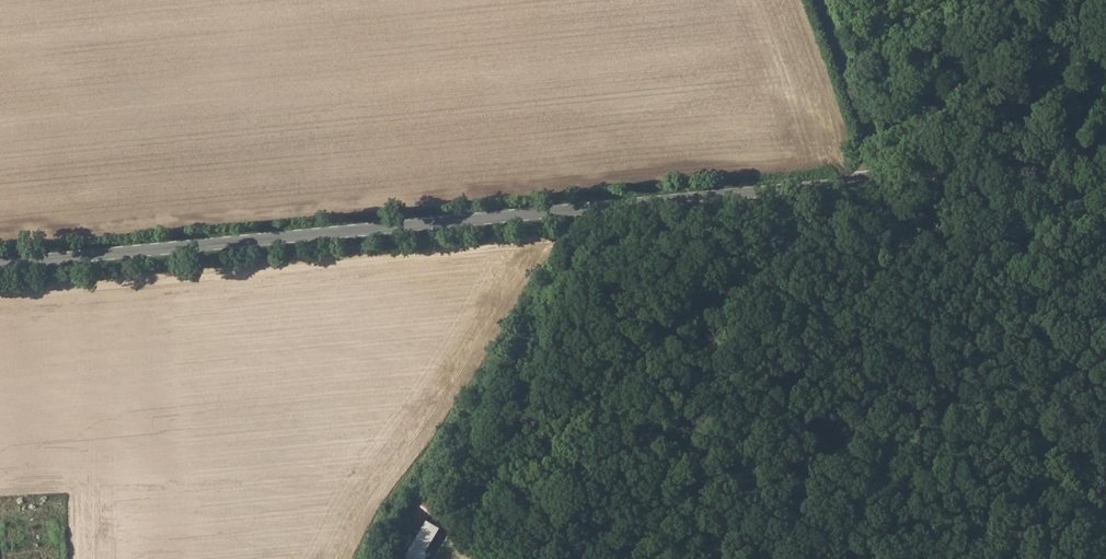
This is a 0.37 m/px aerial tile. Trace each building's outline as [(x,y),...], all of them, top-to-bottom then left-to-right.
[(410,558),(426,558),(441,527),(426,519),(408,558),(410,558)] [(406,556),(415,539),(406,534),(397,551),(406,556)]
